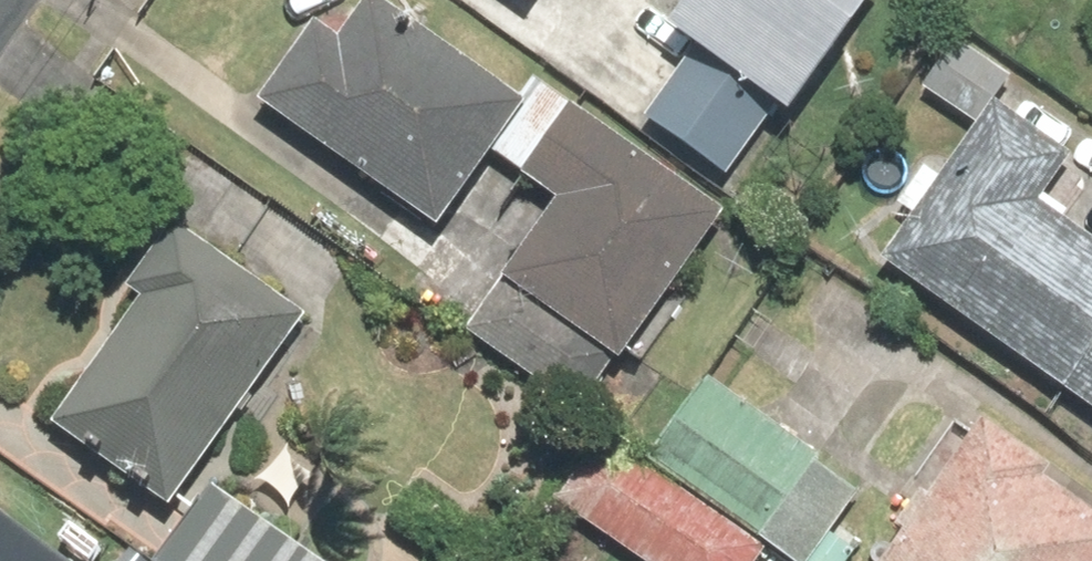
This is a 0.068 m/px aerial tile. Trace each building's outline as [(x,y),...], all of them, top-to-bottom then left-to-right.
[(535,9),(541,0),(521,0),(535,9)] [(641,124),(728,182),(777,108),(796,120),(877,0),(699,0),(673,38),(690,50),(641,124)] [(323,31),(264,111),(436,236),(527,112),(377,3),(345,47),(323,31)] [(882,264),(1091,414),(1091,241),(1043,205),(1073,164),(990,104),(1009,78),(956,40),(919,91),(977,133),(882,264)] [(730,224),(562,109),(512,182),(553,210),(473,328),(585,404),(617,357),(632,368),(730,224)] [(52,429),(170,514),(308,324),(176,229),(128,295),(142,305),(52,429)] [(769,560),(776,551),(789,560),(857,560),(859,557),(824,530),(855,490),(717,383),(651,468),(769,560)] [(978,425),(891,560),(1091,560),(1091,523),(1043,491),(1054,475),(978,425)] [(651,468),(636,456),(583,525),(629,560),(769,560),(651,468)] [(164,560),(307,560),(211,494),(164,560)] [(0,510),(0,560),(68,560),(0,510)]
